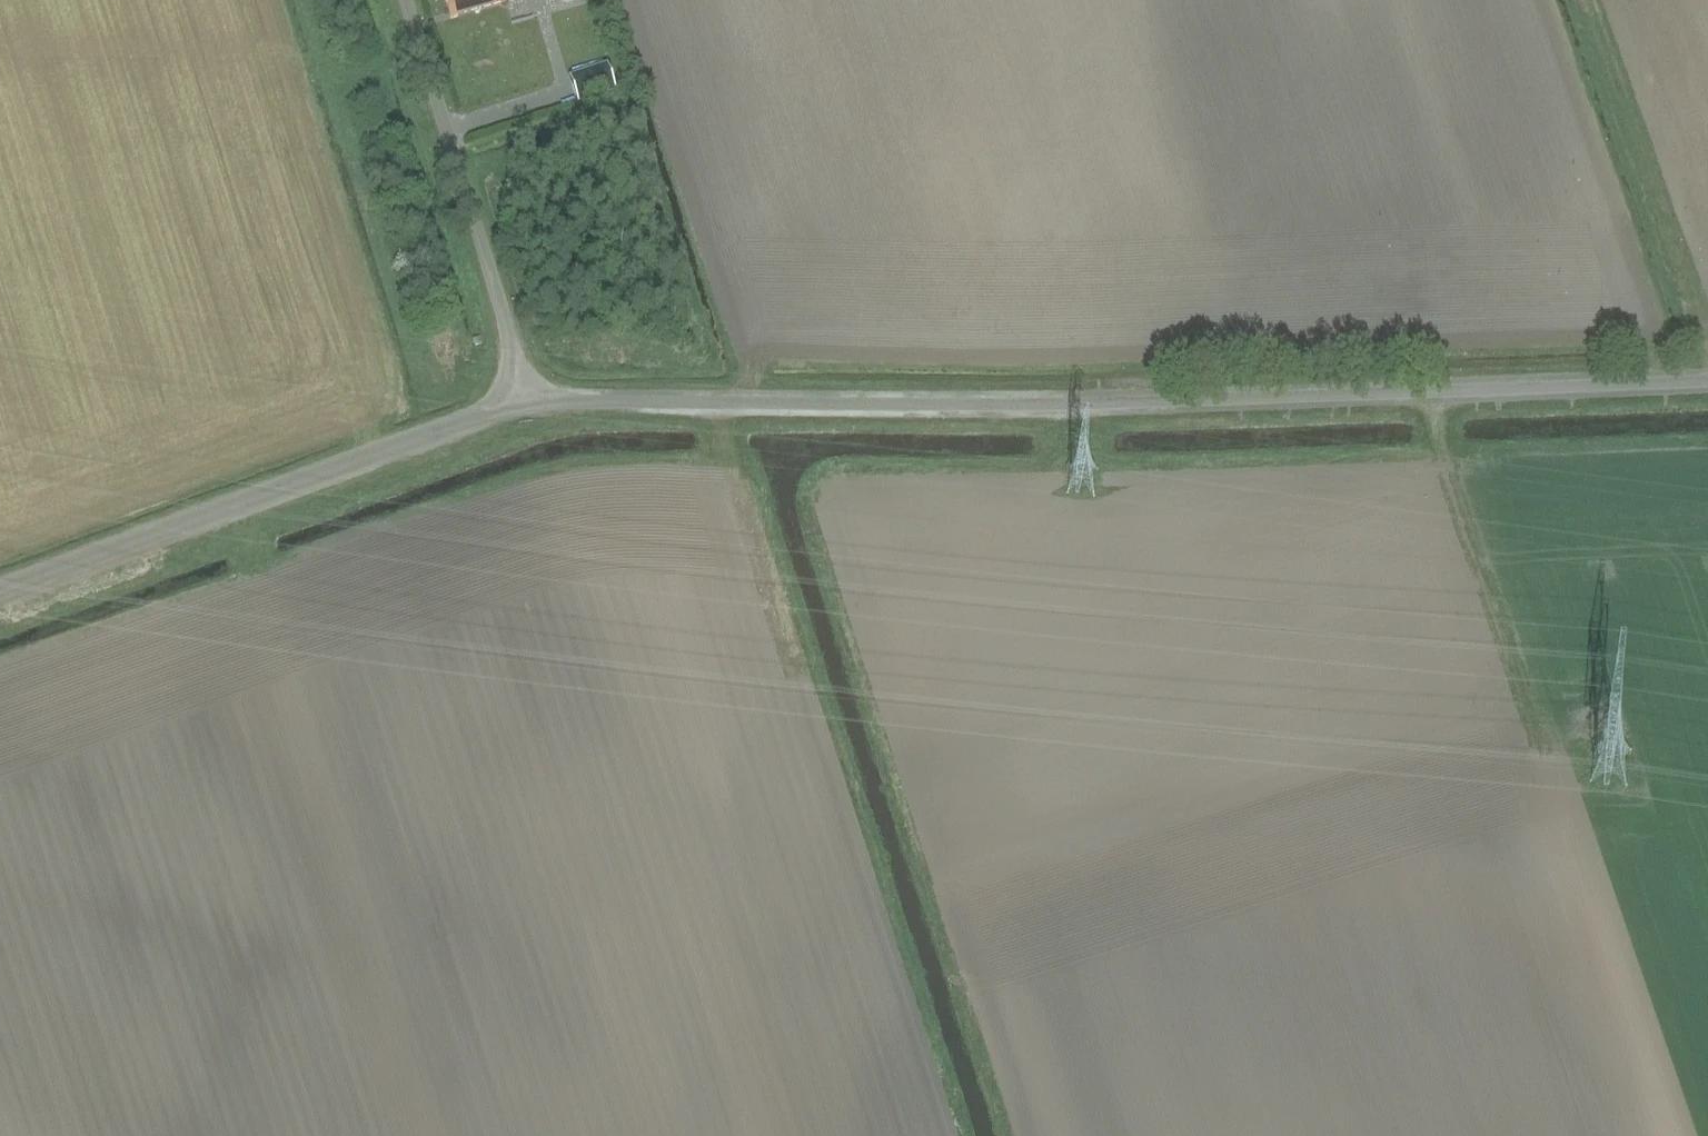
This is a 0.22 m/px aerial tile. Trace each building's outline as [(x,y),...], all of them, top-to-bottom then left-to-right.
[(448,12),(455,9),(457,15),(505,1),(505,0),(444,0),(448,12)] [(607,66),(571,77),(579,105),(616,94),(607,66)]
